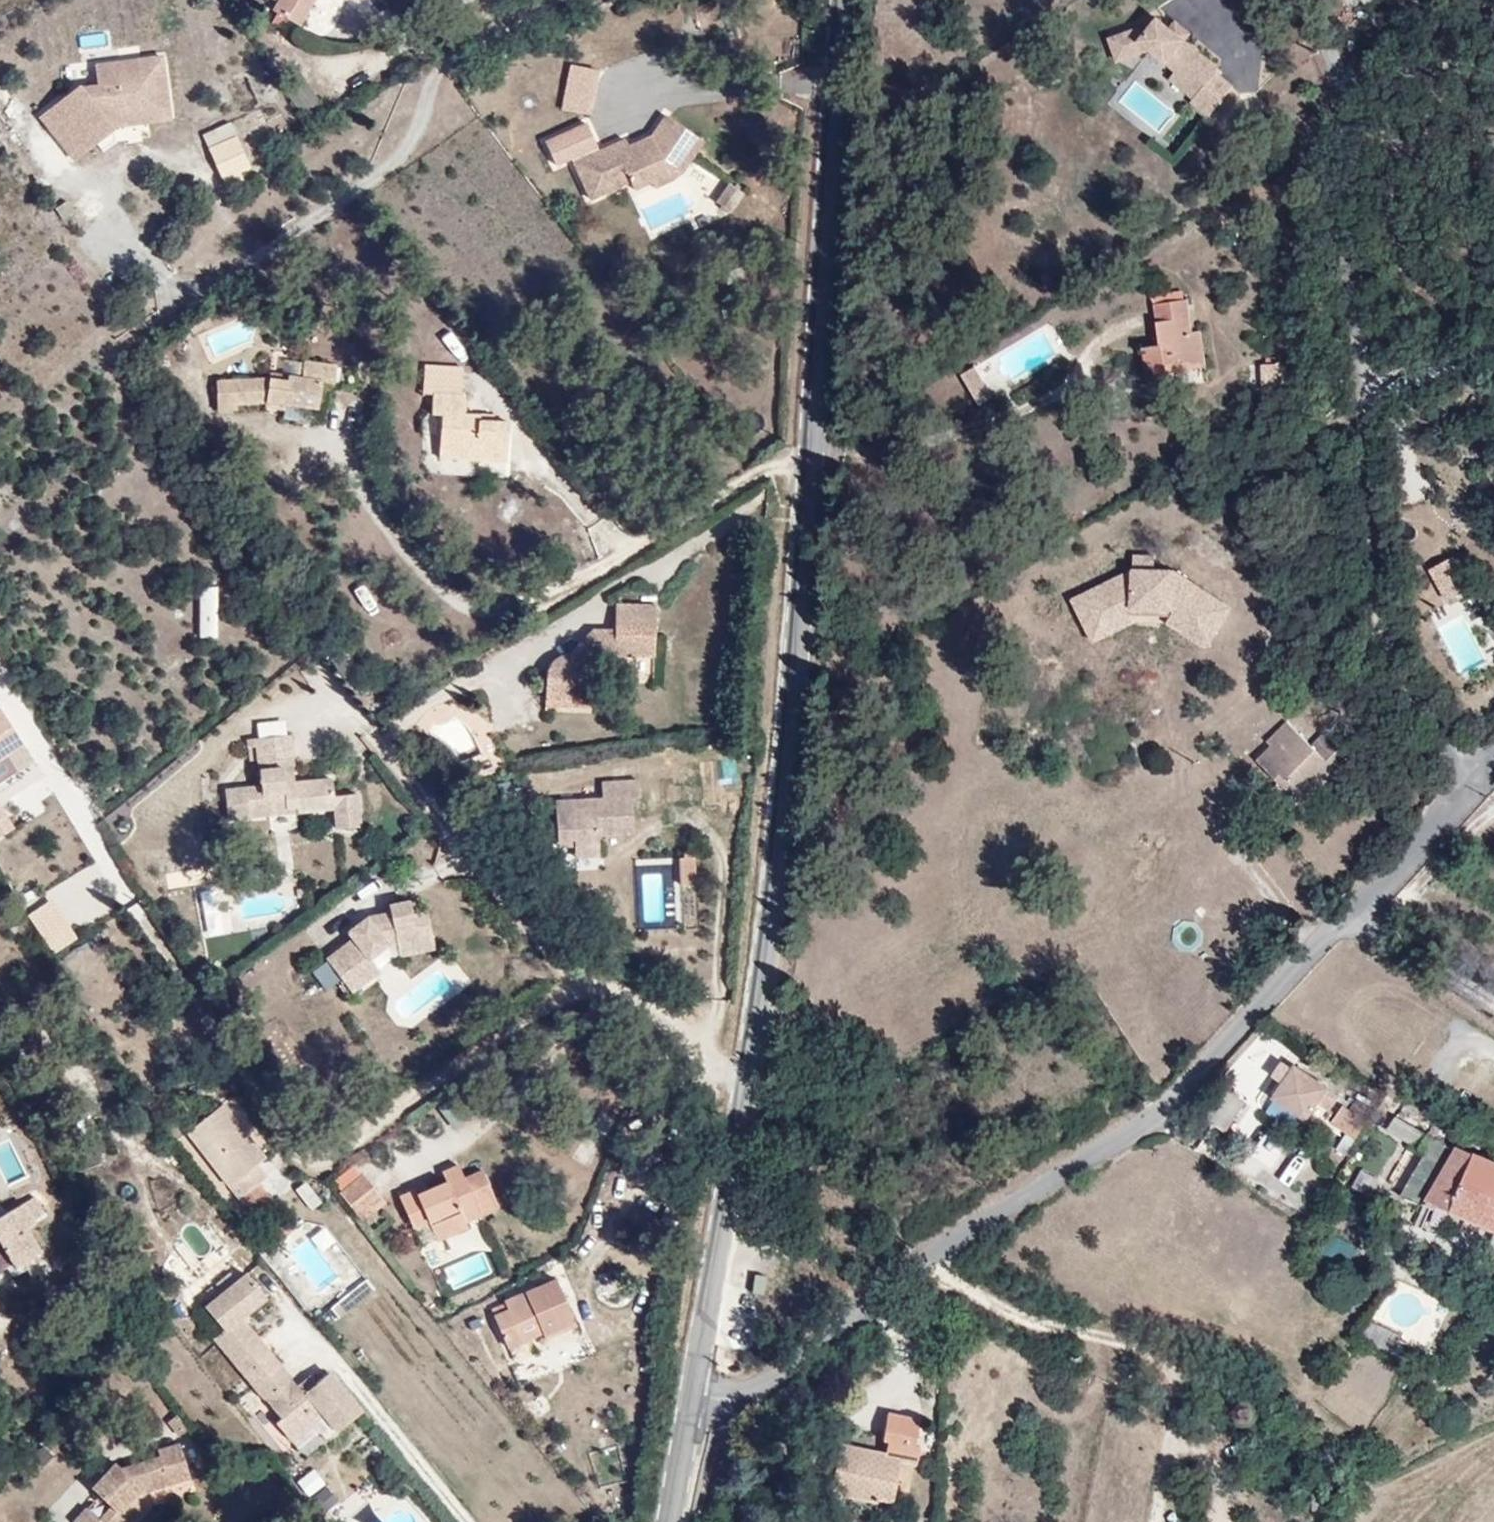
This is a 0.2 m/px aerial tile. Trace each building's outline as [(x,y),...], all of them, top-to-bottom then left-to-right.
[(304,14),(314,0),(288,0),(304,14)] [(1217,68),(1184,40),(1167,27),(1157,19),(1140,39),(1137,28),(1107,39),(1116,63),(1148,51),(1176,72),(1185,79),(1192,70),(1206,81),(1191,99),(1207,113),(1228,86),(1213,73),(1217,68)] [(1173,20),(1167,27),(1184,40),(1189,33),(1173,20)] [(160,26),(138,29),(139,36),(161,32),(160,26)] [(139,36),(138,29),(93,34),(96,53),(82,55),(77,52),(39,82),(72,126),(112,98),(110,94),(97,74),(114,70),(116,76),(166,68),(161,32),(139,36)] [(97,74),(110,94),(168,87),(166,68),(116,76),(114,70),(97,74)] [(1169,82),(1191,99),(1206,81),(1192,70),(1185,79),(1176,72),(1169,82)] [(631,117),(623,110),(597,124),(586,103),(551,122),(561,143),(575,136),(593,171),(631,153),(637,159),(653,152),(670,143),(671,138),(663,133),(669,117),(676,116),(696,125),(705,110),(666,85),(651,109),(631,117)] [(205,100),(221,145),(248,135),(231,88),(205,100)] [(685,143),(696,125),(676,116),(669,117),(663,133),(671,138),(670,143),(653,152),(657,158),(668,155),(685,143)] [(740,165),(729,158),(720,173),(730,179),(740,165)] [(196,281),(178,292),(183,300),(201,289),(196,281)] [(1207,355),(1202,320),(1194,321),(1189,288),(1156,293),(1159,311),(1162,333),(1163,338),(1147,341),(1150,363),(1207,355)] [(318,368),(322,329),(292,326),(290,341),(289,352),(277,351),(276,346),(257,344),(207,345),(207,367),(227,367),(254,367),(254,371),(274,373),(273,381),(303,383),(305,367),(318,368)] [(277,351),(289,352),(290,341),(278,340),(277,351)] [(419,369),(450,370),(451,342),(412,341),(412,369),(419,369)] [(956,363),(972,393),(988,384),(971,355),(956,363)] [(1265,356),(1266,380),(1283,380),(1282,356),(1265,356)] [(227,367),(207,367),(207,377),(226,377),(227,367)] [(461,431),(463,435),(495,436),(497,397),(467,396),(466,391),(453,391),(452,370),(450,370),(419,369),(419,391),(430,390),(429,411),(444,412),(443,429),(461,431)] [(215,379),(216,409),(266,408),(265,378),(215,379)] [(427,435),(463,435),(461,431),(443,429),(444,412),(429,411),(427,435)] [(1153,572),(1155,558),(1134,556),(1133,570),(1153,572)] [(1453,560),(1431,571),(1440,590),(1463,578),(1453,560)] [(1228,611),(1173,573),(1153,572),(1133,570),(1071,598),(1085,628),(1126,610),(1130,608),(1169,611),(1172,613),(1210,639),(1228,611)] [(543,681),(579,678),(579,645),(613,625),(653,626),(654,574),(614,574),(613,595),(593,599),(562,620),(550,624),(538,633),(534,646),(536,660),(543,667),(543,681)] [(1463,578),(1440,590),(1447,602),(1469,591),(1463,578)] [(218,639),(219,587),(199,587),(198,639),(218,639)] [(1126,610),(1085,628),(1091,641),(1132,622),(1129,614),(1169,618),(1164,625),(1201,650),(1210,639),(1172,613),(1169,611),(1130,608),(1126,610)] [(1470,623),(1444,631),(1456,671),(1482,662),(1470,623)] [(580,692),(579,678),(543,681),(545,694),(580,692)] [(22,744),(0,712),(0,760),(22,744)] [(1316,765),(1323,771),(1338,757),(1319,738),(1304,754),(1275,727),(1259,742),(1264,745),(1241,765),(1262,785),(1267,781),(1275,789),(1284,798),(1305,775),(1316,765)] [(253,738),(255,756),(293,753),(291,734),(253,738)] [(22,744),(0,760),(0,782),(32,759),(22,744)] [(255,756),(256,769),(283,768),(285,783),(296,782),(294,766),(293,753),(255,756)] [(1313,781),(1323,771),(1316,765),(1305,775),(1313,781)] [(283,768),(256,769),(258,787),(225,790),(227,818),(236,817),(235,809),(280,805),(296,802),(317,800),(317,809),(334,807),(336,827),(360,824),(357,795),(332,797),(330,778),(297,782),(285,783),(283,768)] [(574,848),(600,848),(600,836),(633,834),(631,798),(641,797),(640,781),(604,781),(605,800),(605,812),(572,813),(572,801),(557,801),(558,835),(575,835),(574,846),(574,848)] [(1267,781),(1262,785),(1260,788),(1268,796),(1275,789),(1267,781)] [(298,811),(317,809),(317,800),(296,802),(298,811)] [(605,800),(572,801),(572,813),(605,812),(605,800)] [(235,809),(236,817),(280,812),(280,805),(235,809)] [(575,835),(558,835),(558,846),(574,846),(575,835)] [(600,848),(574,848),(574,858),(600,858),(600,848)] [(695,862),(683,862),(683,882),(695,882),(695,862)] [(297,888),(297,896),(307,895),(306,888),(297,888)] [(352,942),(326,961),(343,984),(350,992),(376,974),(372,968),(368,961),(387,947),(398,945),(431,937),(426,913),(410,917),(407,904),(386,907),(388,920),(369,928),(365,922),(347,935),(352,942)] [(434,949),(431,937),(398,945),(400,956),(434,949)] [(326,963),(313,973),(326,990),(340,980),(326,963)] [(1334,1103),(1343,1090),(1294,1062),(1276,1093),(1311,1116),(1324,1098),(1334,1103)] [(1221,1131),(1240,1101),(1214,1088),(1198,1119),(1221,1131)] [(267,1157),(225,1104),(188,1133),(257,1221),(269,1212),(265,1206),(274,1198),(261,1182),(269,1175),(259,1164),(267,1157)] [(1351,1157),(1362,1137),(1370,1121),(1359,1115),(1341,1150),(1351,1157)] [(1388,1134),(1417,1150),(1445,1165),(1450,1152),(1396,1120),(1388,1134)] [(1450,1204),(1463,1176),(1493,1189),(1493,1188),(1493,1163),(1452,1145),(1450,1152),(1445,1165),(1433,1195),(1450,1204)] [(1410,1198),(1421,1204),(1426,1207),(1433,1195),(1445,1165),(1417,1150),(1406,1176),(1417,1181),(1410,1198)] [(463,1165),(447,1171),(450,1180),(431,1187),(420,1191),(419,1186),(402,1193),(414,1224),(429,1218),(434,1233),(466,1221),(481,1215),(478,1207),(469,1182),(463,1165)] [(487,1175),(469,1182),(478,1207),(495,1201),(487,1175)] [(1463,1176),(1450,1204),(1480,1220),(1493,1189),(1463,1176)] [(307,1181),(295,1190),(317,1220),(330,1211),(307,1181)] [(362,1182),(341,1200),(364,1227),(385,1210),(362,1182)] [(429,1183),(419,1186),(420,1191),(431,1187),(429,1183)] [(1492,1227),(1493,1222),(1493,1188),(1493,1189),(1480,1220),(1479,1222),(1492,1227)] [(498,1209),(495,1201),(478,1207),(481,1215),(498,1209)] [(19,1268),(43,1254),(27,1227),(36,1221),(27,1206),(0,1222),(0,1237),(19,1268)] [(468,1228),(466,1221),(434,1233),(436,1239),(468,1228)] [(1331,1242),(1325,1259),(1337,1265),(1340,1260),(1354,1265),(1353,1271),(1371,1278),(1376,1264),(1350,1253),(1331,1242)] [(311,1399),(337,1428),(359,1410),(327,1368),(303,1387),(240,1314),(261,1296),(241,1270),(199,1304),(219,1330),(211,1339),(287,1437),(313,1416),(304,1404),(311,1399)] [(494,1311),(504,1343),(541,1329),(542,1332),(574,1322),(558,1278),(504,1296),(508,1305),(494,1311)] [(340,1323),(375,1290),(364,1279),(329,1311),(340,1323)] [(114,1385),(121,1406),(144,1398),(138,1377),(114,1385)] [(872,1476),(880,1433),(895,1436),(901,1398),(867,1392),(862,1420),(869,1421),(867,1431),(822,1422),(818,1443),(828,1445),(823,1472),(855,1478),(856,1473),(872,1476)] [(91,1484),(113,1501),(124,1509),(147,1477),(187,1464),(177,1435),(147,1444),(148,1453),(123,1461),(113,1454),(91,1484)] [(315,1469),(297,1481),(322,1515),(339,1503),(315,1469)] [(105,1519),(109,1521),(116,1521),(124,1509),(113,1501),(105,1519)] [(105,1519),(85,1505),(72,1521),(109,1521),(105,1519)]
